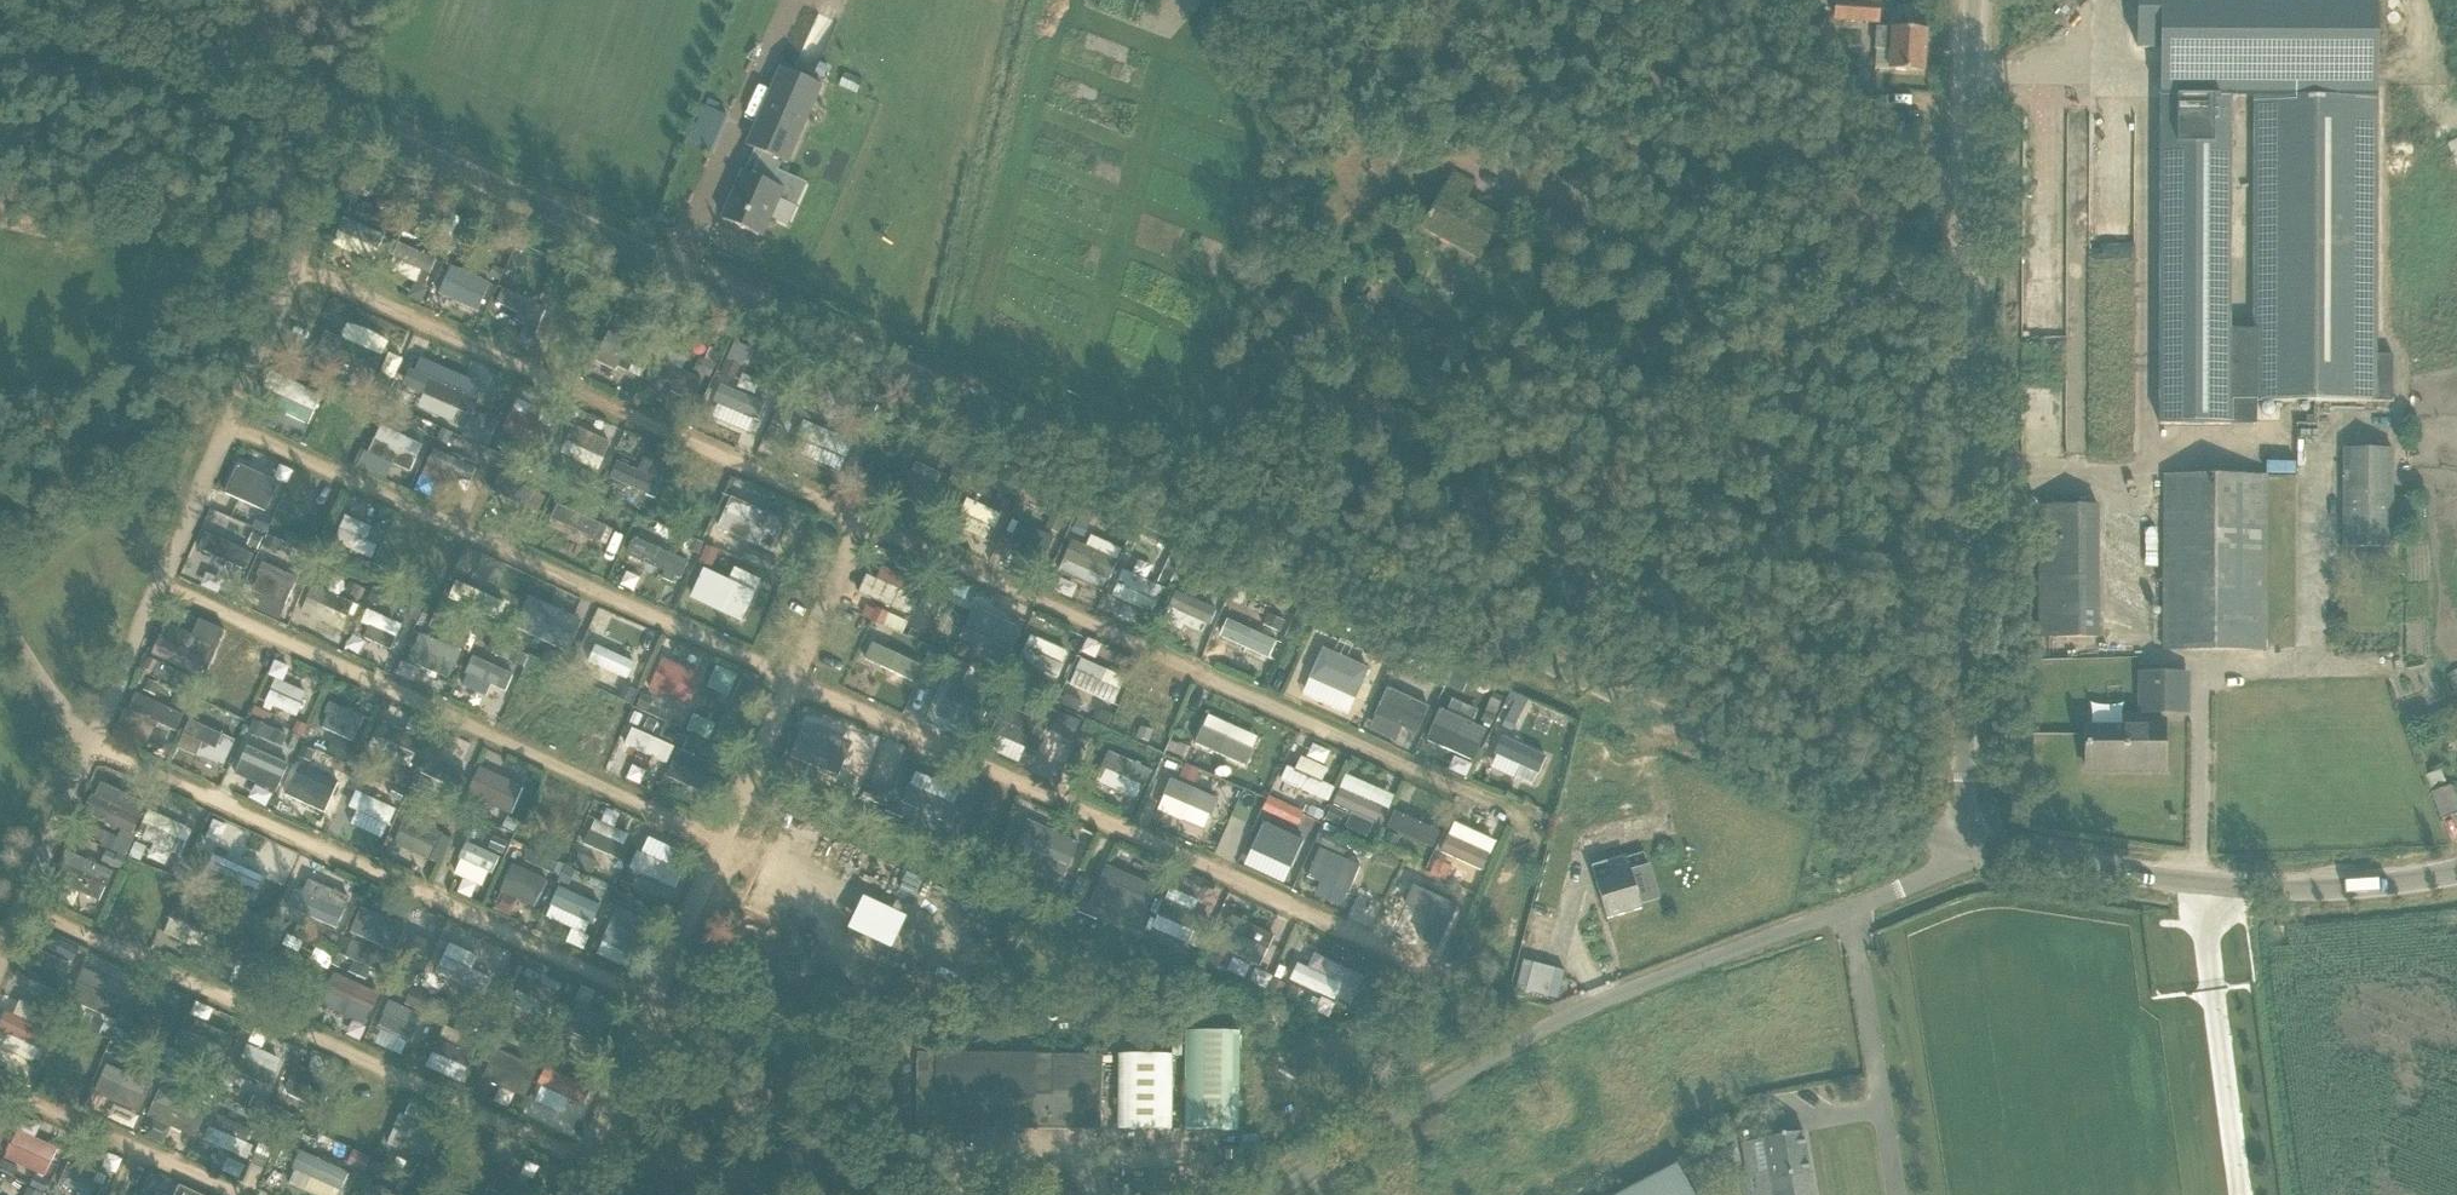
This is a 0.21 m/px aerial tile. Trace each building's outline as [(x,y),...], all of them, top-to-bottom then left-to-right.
[(1878,22),(1880,1),(1873,0),(1836,0),(1835,19),(1878,22)] [(2137,48),(2161,48),(2159,424),(2254,425),(2254,399),(2254,331),(2232,331),(2232,98),(2255,99),(2378,99),(2378,0),(2137,0),(2137,48)] [(1876,49),(1875,68),(1924,72),(1927,30),(1876,26),(1875,49),(1876,49)] [(1828,28),(1817,38),(1834,56),(1835,56),(1846,68),(1855,60),(1844,47),(1845,47),(1828,28)] [(819,62),(814,74),(822,78),(827,66),(819,62)] [(746,173),(745,172),(723,220),(763,238),(784,190),(773,185),(783,162),(788,164),(823,88),(783,70),(749,147),(756,150),(746,173)] [(845,73),(839,85),(857,93),(862,80),(845,73)] [(2254,331),(2254,399),(2393,400),(2393,353),(2376,353),(2378,99),(2255,99),(2254,331)] [(713,150),(728,115),(704,105),(690,140),(713,150)] [(1424,226),(1478,257),(1499,220),(1456,196),(1464,183),(1451,177),(1424,226)] [(346,244),(378,252),(383,231),(352,223),(346,244)] [(394,240),(382,267),(426,287),(439,260),(394,240)] [(451,265),(438,293),(477,311),(490,283),(451,265)] [(503,290),(496,303),(518,313),(514,320),(525,325),(520,336),(531,341),(546,310),(503,290)] [(590,352),(598,318),(555,308),(547,342),(590,352)] [(385,351),(390,333),(345,320),(340,338),(385,351)] [(608,333),(595,360),(616,370),(618,366),(629,372),(632,364),(644,370),(652,354),(608,333)] [(414,371),(407,387),(470,415),(477,399),(414,371)] [(309,432),(317,387),(292,383),(286,415),(295,417),(293,429),(309,432)] [(547,448),(558,423),(514,403),(503,428),(547,448)] [(380,426),(368,452),(410,471),(422,445),(380,426)] [(596,465),(605,441),(572,428),(563,453),(596,465)] [(2341,448),(2342,547),(2394,547),(2393,448),(2341,448)] [(238,465),(225,494),(265,511),(278,483),(238,465)] [(910,473),(898,500),(937,517),(949,490),(936,484),(940,475),(925,468),(921,478),(910,473)] [(2163,648),(2266,649),(2267,476),(2164,475),(2163,648)] [(966,499),(956,525),(989,537),(998,510),(966,499)] [(725,512),(718,527),(774,553),(787,524),(753,508),(747,522),(725,512)] [(373,555),(378,544),(366,539),(373,524),(346,512),(335,539),(373,555)] [(1014,536),(1010,544),(1012,551),(1041,564),(1047,551),(1048,551),(1054,538),(1020,522),(1014,536)] [(193,570),(228,578),(231,564),(245,568),(251,545),(202,533),(193,570)] [(634,537),(628,555),(682,575),(689,557),(634,537)] [(1070,547),(1059,572),(1085,584),(1091,571),(1109,579),(1116,563),(1072,543),(1070,547)] [(877,578),(868,573),(861,588),(903,610),(919,577),(886,560),(877,578)] [(259,577),(253,591),(285,605),(297,578),(263,562),(257,575),(259,577)] [(1110,594),(1151,613),(1164,585),(1123,567),(1110,594)] [(699,589),(694,600),(739,621),(744,610),(746,611),(755,593),(704,569),(695,587),(699,589)] [(299,611),(340,627),(350,600),(309,584),(299,611)] [(1202,630),(1209,615),(1175,599),(1168,614),(1202,630)] [(2039,608),(2039,637),(2063,637),(2098,636),(2098,609),(2039,608)] [(974,609),(961,636),(1008,657),(1020,630),(974,609)] [(394,647),(402,621),(371,611),(363,637),(394,647)] [(1220,636),(1273,655),(1279,636),(1226,617),(1220,636)] [(166,626),(153,655),(199,676),(211,647),(217,650),(224,632),(199,620),(191,637),(166,626)] [(1057,676),(1069,649),(1030,631),(1018,658),(1057,676)] [(420,635),(408,662),(446,678),(452,665),(454,666),(460,652),(420,635)] [(596,639),(586,658),(627,678),(637,659),(596,639)] [(251,695),(265,664),(227,646),(212,677),(251,695)] [(1310,678),(1302,695),(1347,715),(1355,698),(1354,698),(1367,669),(1323,649),(1310,678)] [(453,697),(462,700),(467,687),(487,695),(491,684),(507,691),(515,671),(471,653),(453,697)] [(1114,703),(1126,674),(1081,655),(1069,683),(1114,703)] [(283,680),(289,663),(278,659),(261,705),(296,717),(306,688),(283,680)] [(657,674),(650,690),(687,706),(700,677),(668,663),(662,676),(657,674)] [(1168,723),(1176,693),(1131,681),(1124,711),(1168,723)] [(951,682),(937,712),(978,730),(991,701),(951,682)] [(1388,688),(1376,716),(1405,729),(1411,716),(1421,721),(1428,707),(1388,688)] [(318,724),(353,741),(365,715),(330,699),(318,724)] [(565,730),(611,744),(619,715),(574,702),(565,730)] [(1440,712),(1427,741),(1472,761),(1485,731),(1471,725),(1476,713),(1450,702),(1445,714),(1440,712)] [(1003,706),(991,733),(1035,752),(1047,725),(1003,706)] [(2086,770),(2164,770),(2164,720),(2145,720),(2144,727),(2087,726),(2086,770)] [(191,721),(185,735),(203,743),(197,756),(222,768),(234,741),(191,721)] [(380,723),(368,750),(408,768),(420,741),(380,723)] [(803,725),(790,757),(839,776),(846,758),(828,751),(833,737),(803,725)] [(629,728),(625,750),(670,758),(674,737),(629,728)] [(1506,734),(1490,766),(1533,787),(1549,754),(1506,734)] [(247,747),(235,774),(276,792),(288,765),(247,747)] [(1109,752),(1102,768),(1114,773),(1108,787),(1137,800),(1143,786),(1144,787),(1151,771),(1109,752)] [(1294,752),(1283,785),(1330,800),(1335,784),(1324,780),(1329,764),(1294,752)] [(299,765),(285,795),(324,813),(338,783),(299,765)] [(1382,820),(1393,790),(1345,773),(1334,804),(1382,820)] [(475,782),(469,795),(511,814),(523,787),(493,774),(487,787),(475,782)] [(93,796),(85,812),(130,834),(138,818),(137,817),(143,805),(101,784),(95,797),(93,796)] [(2433,797),(2442,819),(2456,813),(2456,804),(2450,785),(2431,792),(2433,797)] [(866,786),(862,797),(883,805),(888,794),(888,792),(876,788),(876,790),(866,786)] [(777,787),(773,798),(785,802),(789,791),(777,787)] [(1265,813),(1300,823),(1304,808),(1270,798),(1265,813)] [(181,856),(193,827),(148,807),(142,822),(148,825),(142,840),(181,856)] [(1430,853),(1441,829),(1396,808),(1385,832),(1430,853)] [(594,817),(585,844),(623,857),(632,830),(594,817)] [(405,819),(399,832),(421,842),(416,854),(438,864),(450,839),(405,819)] [(1263,823),(1251,849),(1291,868),(1304,841),(1263,823)] [(1021,836),(1008,865),(1057,887),(1077,843),(1037,825),(1030,840),(1021,836)] [(683,868),(677,866),(684,848),(645,833),(632,869),(676,885),(683,868)] [(465,839),(451,872),(486,886),(499,853),(465,839)] [(1319,849),(1306,877),(1347,895),(1360,866),(1319,849)] [(61,869),(56,881),(99,901),(112,872),(65,851),(58,867),(61,869)] [(1592,866),(1607,918),(1642,908),(1630,871),(1629,871),(1625,857),(1592,866)] [(1650,862),(1636,867),(1650,902),(1664,896),(1650,862)] [(512,865),(500,890),(534,906),(546,881),(512,865)] [(1107,867),(1095,893),(1143,914),(1154,888),(1107,867)] [(310,926),(342,936),(358,887),(330,877),(322,899),(319,898),(310,926)] [(546,915),(572,927),(566,939),(581,946),(601,902),(560,884),(546,915)] [(1414,887),(1405,905),(1430,916),(1419,940),(1437,948),(1456,907),(1414,887)] [(1170,889),(1152,928),(1197,948),(1203,935),(1204,935),(1210,922),(1191,914),(1197,901),(1170,889)] [(360,909),(350,932),(395,951),(405,928),(360,909)] [(618,910),(604,941),(641,958),(655,927),(618,910)] [(161,932),(206,948),(212,931),(167,915),(161,932)] [(1232,917),(1218,947),(1257,966),(1265,949),(1241,937),(1248,924),(1232,917)] [(228,944),(222,958),(260,975),(273,945),(265,941),(264,944),(233,930),(227,944),(228,944)] [(27,962),(21,976),(59,992),(71,965),(33,948),(27,962)] [(286,954),(274,982),(310,998),(322,971),(286,954)] [(329,992),(323,1005),(363,1024),(369,1010),(371,1011),(378,995),(334,975),(327,991),(329,992)] [(81,976),(70,1000),(115,1020),(122,1004),(96,992),(100,985),(81,976)] [(523,976),(510,1004),(547,1021),(553,1008),(548,1005),(554,991),(523,976)] [(29,1070),(48,1008),(7,996),(0,1019),(0,1062),(29,1070)] [(390,1002),(378,1027),(411,1042),(422,1017),(390,1002)] [(577,1003),(565,1030),(603,1047),(615,1020),(577,1003)] [(186,1018),(174,1044),(218,1064),(225,1050),(224,1049),(229,1037),(186,1018)] [(440,1040),(434,1052),(466,1067),(472,1055),(473,1055),(479,1042),(444,1026),(438,1040),(440,1040)] [(260,1047),(265,1037),(251,1031),(234,1069),(268,1084),(281,1056),(260,1047)] [(1236,1037),(1184,1037),(1184,1133),(1236,1133),(1236,1037)] [(489,1063),(484,1075),(526,1094),(532,1081),(527,1079),(533,1066),(495,1049),(489,1063)] [(1286,1052),(1247,1072),(1258,1095),(1297,1074),(1286,1052)] [(917,1127),(1100,1128),(1100,1055),(918,1054),(917,1127)] [(1169,1060),(1116,1060),(1116,1132),(1169,1132),(1169,1060)] [(102,1079),(97,1092),(139,1111),(151,1085),(107,1065),(101,1078),(102,1079)] [(293,1082),(287,1095),(321,1110),(333,1085),(295,1068),(289,1081),(293,1082)] [(161,1089),(149,1116),(194,1137),(206,1110),(161,1089)] [(215,1115),(210,1127),(236,1139),(231,1151),(246,1158),(252,1146),(245,1143),(250,1131),(215,1115)] [(399,1115),(388,1141),(426,1158),(437,1132),(399,1115)] [(12,1146),(6,1160),(44,1176),(51,1162),(51,1163),(57,1149),(17,1132),(11,1145),(12,1146)] [(1742,1177),(1745,1194),(1815,1194),(1804,1132),(1763,1139),(1764,1143),(1748,1145),(1753,1175),(1742,1177)] [(1726,1133),(1675,1159),(1678,1166),(1684,1178),(1736,1151),(1726,1133)] [(197,1156),(240,1174),(247,1159),(203,1141),(197,1156)] [(60,1184),(86,1194),(98,1194),(102,1186),(92,1182),(96,1173),(95,1167),(74,1158),(69,1161),(60,1184)] [(1684,1178),(1678,1166),(1622,1194),(1693,1194),(1684,1178)] [(536,1185),(500,1171),(493,1190),(507,1194),(533,1194),(536,1185)] [(1058,1174),(1037,1189),(1041,1194),(1073,1194),(1058,1174)] [(365,1194),(392,1194),(370,1185),(365,1194)]
